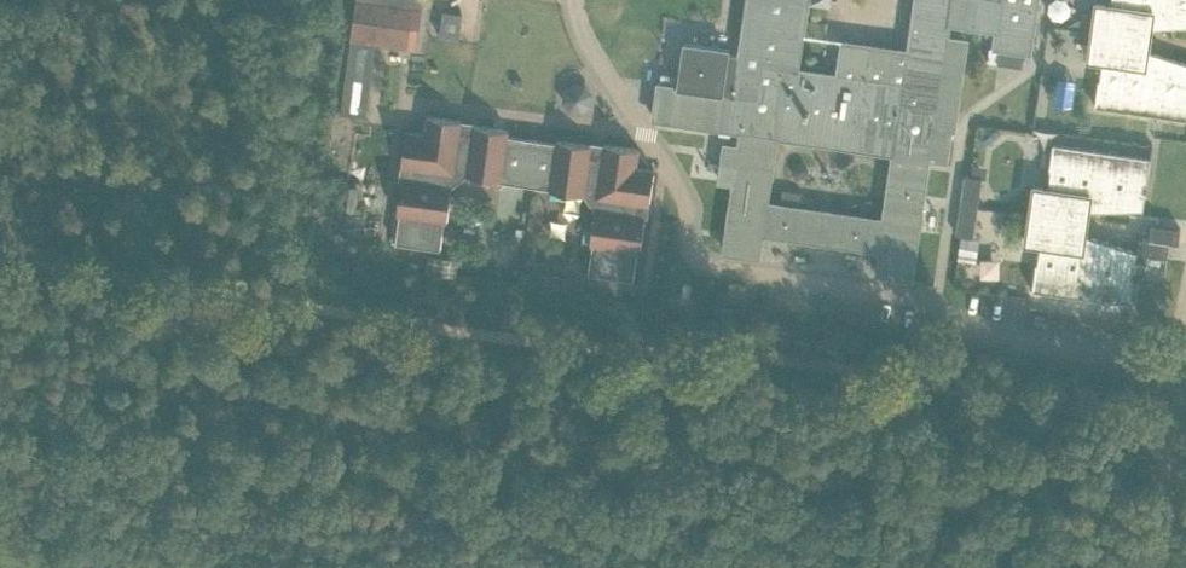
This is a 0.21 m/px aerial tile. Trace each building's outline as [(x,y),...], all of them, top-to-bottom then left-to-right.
[(401,0),(356,0),(350,38),(409,47),(416,2),(401,0)] [(729,49),(684,42),(678,87),(659,84),(654,117),(720,127),(720,130),(732,132),(732,129),(741,130),(739,145),(724,143),(719,177),(734,180),(724,250),(758,255),(761,231),(880,248),(877,272),(910,277),(928,157),(946,159),(950,127),(953,127),(966,40),(946,37),(948,21),(998,28),(995,45),(1029,50),(1036,0),(916,0),(909,51),(840,42),(836,75),(795,69),(805,0),(749,0),(741,54),(728,52),(729,49)] [(1111,1),(1105,0),(1094,0),(1085,60),(1102,62),(1100,78),(1098,78),(1094,105),(1185,118),(1185,61),(1150,50),(1153,27),(1185,25),(1185,0),(1111,0),(1111,1)] [(1077,79),(1057,76),(1053,105),(1073,108),(1077,79)] [(565,78),(562,105),(582,107),(585,80),(565,78)] [(474,121),(426,114),(423,132),(406,129),(399,178),(401,178),(396,213),(399,214),(395,241),(440,248),(444,220),(447,221),(452,185),(466,174),(498,179),(498,180),(549,187),(549,188),(584,193),(595,208),(590,244),(592,245),(588,272),(634,279),(638,250),(640,251),(645,216),(647,216),(649,204),(650,204),(654,168),(637,165),(640,148),(591,141),(591,143),(555,139),(555,141),(509,134),(510,128),(474,123),(474,121)] [(1151,156),(1053,142),(1049,169),(1050,169),(1048,185),(1031,183),(1023,244),(1039,246),(1037,262),(1035,262),(1032,289),(1129,303),(1133,276),(1131,276),(1132,268),(1134,269),(1137,250),(1087,234),(1091,210),(1143,209),(1146,190),(1143,189),(1144,182),(1147,183),(1151,156)] [(1139,236),(1137,250),(1166,254),(1168,240),(1175,241),(1177,227),(1149,222),(1147,237),(1139,236)] [(429,256),(428,270),(456,273),(458,259),(429,256)] [(532,271),(530,284),(558,289),(560,275),(532,271)]
